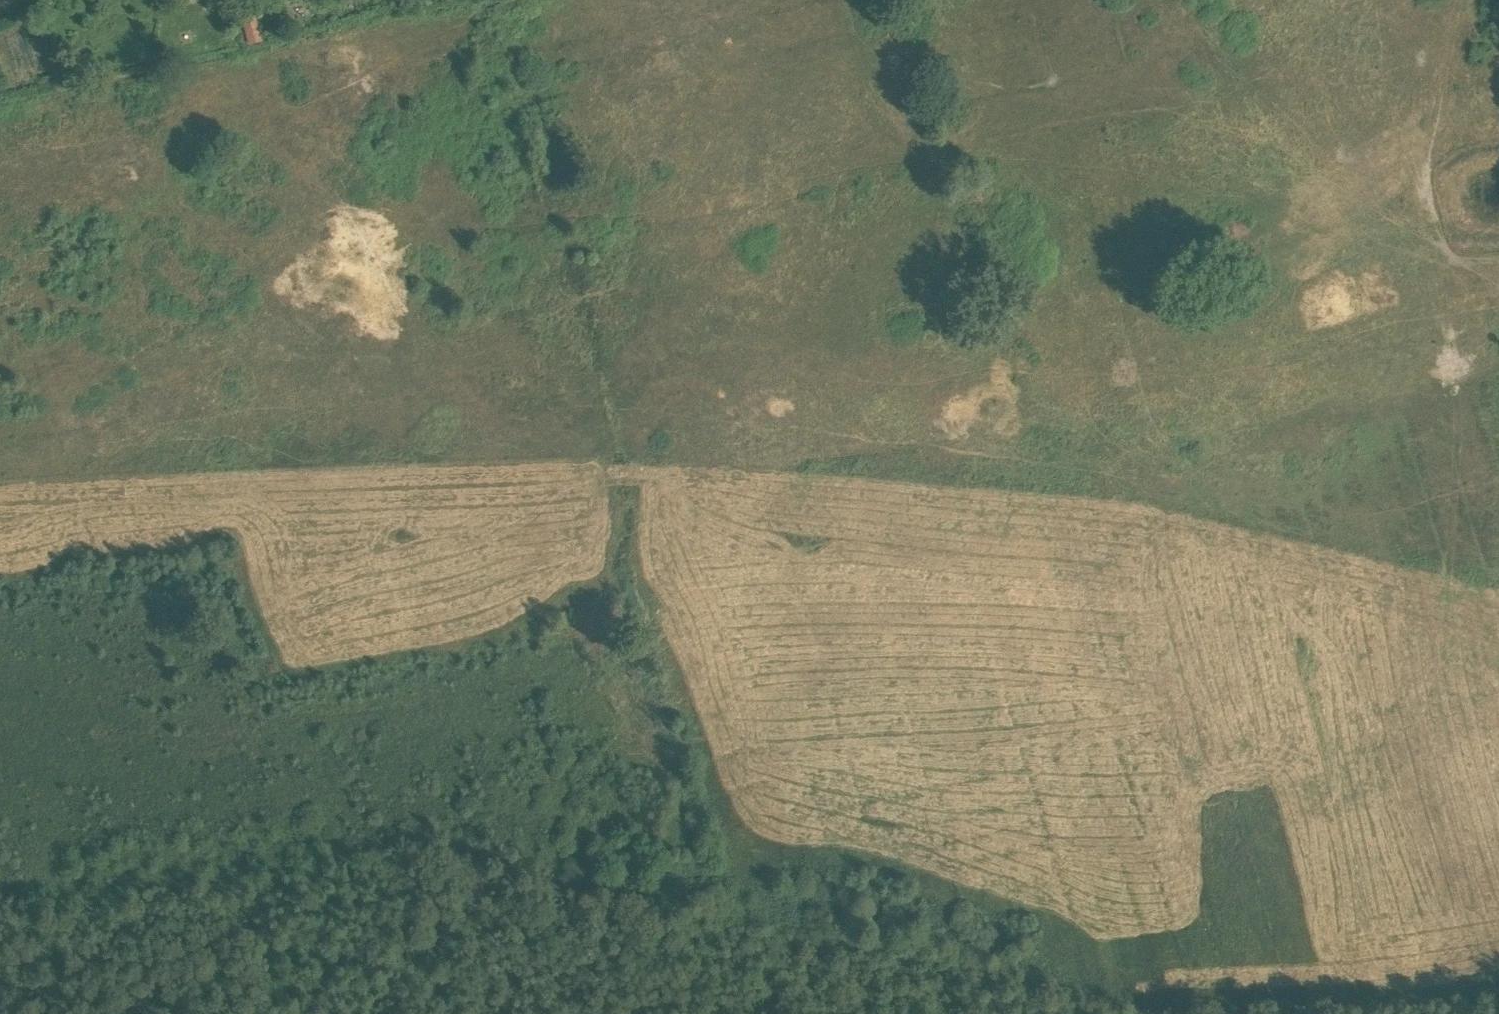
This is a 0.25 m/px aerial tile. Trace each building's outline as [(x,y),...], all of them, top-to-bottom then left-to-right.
[(263,42),(256,16),(242,20),(249,46),(263,42)]
